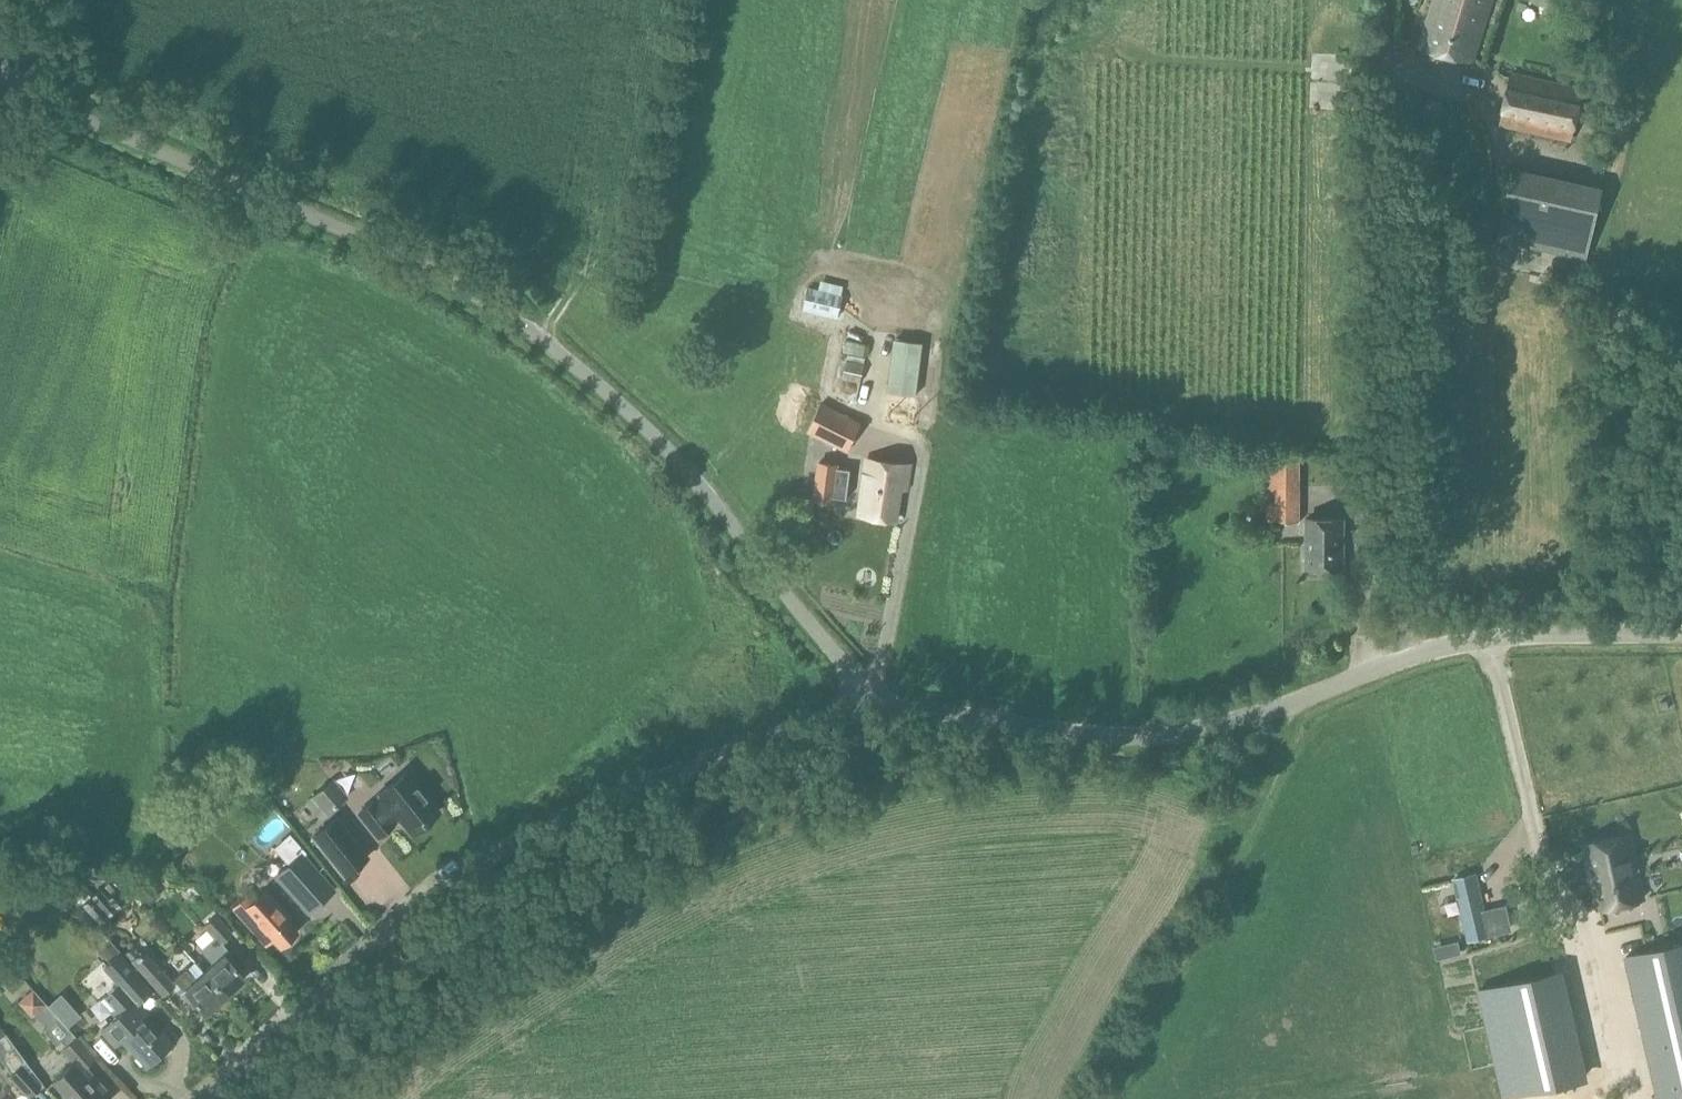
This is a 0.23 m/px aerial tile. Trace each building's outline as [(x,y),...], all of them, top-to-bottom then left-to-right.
[(1491,0),(1434,0),(1420,44),(1472,61),(1491,0)] [(1574,0),(1545,0),(1549,1),(1546,14),(1568,21),(1574,0)] [(1574,142),(1584,85),(1509,69),(1498,126),(1574,142)] [(1589,255),(1602,191),(1514,173),(1501,236),(1589,255)] [(837,316),(842,295),(811,287),(806,309),(837,316)] [(917,394),(923,343),(897,340),(891,391),(917,394)] [(861,381),(865,364),(849,360),(845,378),(861,381)] [(907,426),(912,407),(889,401),(884,420),(907,426)] [(846,449),(860,423),(822,404),(809,429),(846,449)] [(840,494),(850,495),(854,464),(842,463),(843,459),(824,457),(820,495),(840,497),(840,494)] [(907,489),(910,465),(867,460),(860,514),(897,519),(901,488),(907,489)] [(1301,515),(1301,460),(1268,460),(1268,515),(1301,515)] [(1342,567),(1342,518),(1306,518),(1306,567),(1342,567)] [(1663,710),(1669,708),(1668,700),(1661,701),(1663,710)] [(438,811),(407,772),(380,793),(382,796),(375,802),(374,801),(360,812),(378,835),(392,823),(391,822),(399,816),(412,833),(438,811)] [(335,778),(313,795),(328,812),(349,795),(335,778)] [(337,818),(317,834),(347,873),(368,856),(337,818)] [(1584,839),(1599,909),(1644,899),(1627,829),(1584,839)] [(289,865),(276,876),(309,913),(326,898),(316,887),(325,879),(304,854),(302,853),(289,865)] [(1476,874),(1455,879),(1469,937),(1490,931),(1485,910),(1476,874)] [(66,889),(76,901),(89,889),(78,878),(66,889)] [(108,882),(99,890),(99,889),(81,905),(98,923),(124,900),(108,882)] [(291,916),(267,888),(247,905),(242,900),(233,908),(266,945),(274,939),(281,947),(298,932),(287,920),(291,916)] [(241,966),(220,943),(231,933),(216,915),(204,925),(215,937),(202,949),(213,962),(208,967),(199,958),(197,960),(228,994),(246,978),(238,969),(241,966)] [(110,942),(100,951),(107,959),(117,950),(110,942)] [(1626,956),(1659,1098),(1681,1098),(1681,943),(1626,956)] [(175,983),(145,949),(139,954),(132,946),(126,952),(133,960),(162,994),(175,983)] [(1553,1028),(1595,1018),(1577,947),(1536,958),(1553,1028)] [(146,1068),(172,1046),(137,1006),(153,992),(120,955),(105,969),(119,985),(101,1002),(115,1018),(102,1030),(116,1046),(122,1040),(146,1068)] [(210,1010),(228,994),(205,969),(197,960),(175,980),(198,1005),(202,1001),(210,1010)] [(1482,1043),(1520,1040),(1513,964),(1475,967),(1482,1043)] [(14,997),(26,1011),(40,1000),(28,985),(14,997)] [(50,1032),(61,1022),(61,1021),(46,1003),(34,1014),(50,1032)] [(29,1095),(41,1084),(42,1082),(0,1026),(0,1058),(11,1073),(10,1074),(29,1095)] [(83,1070),(91,1063),(71,1041),(62,1049),(74,1061),(54,1080),(65,1093),(64,1094),(68,1098),(105,1098),(99,1092),(103,1089),(88,1072),(86,1074),(83,1070)] [(1572,1054),(1500,1071),(1506,1096),(1579,1079),(1572,1054)]
